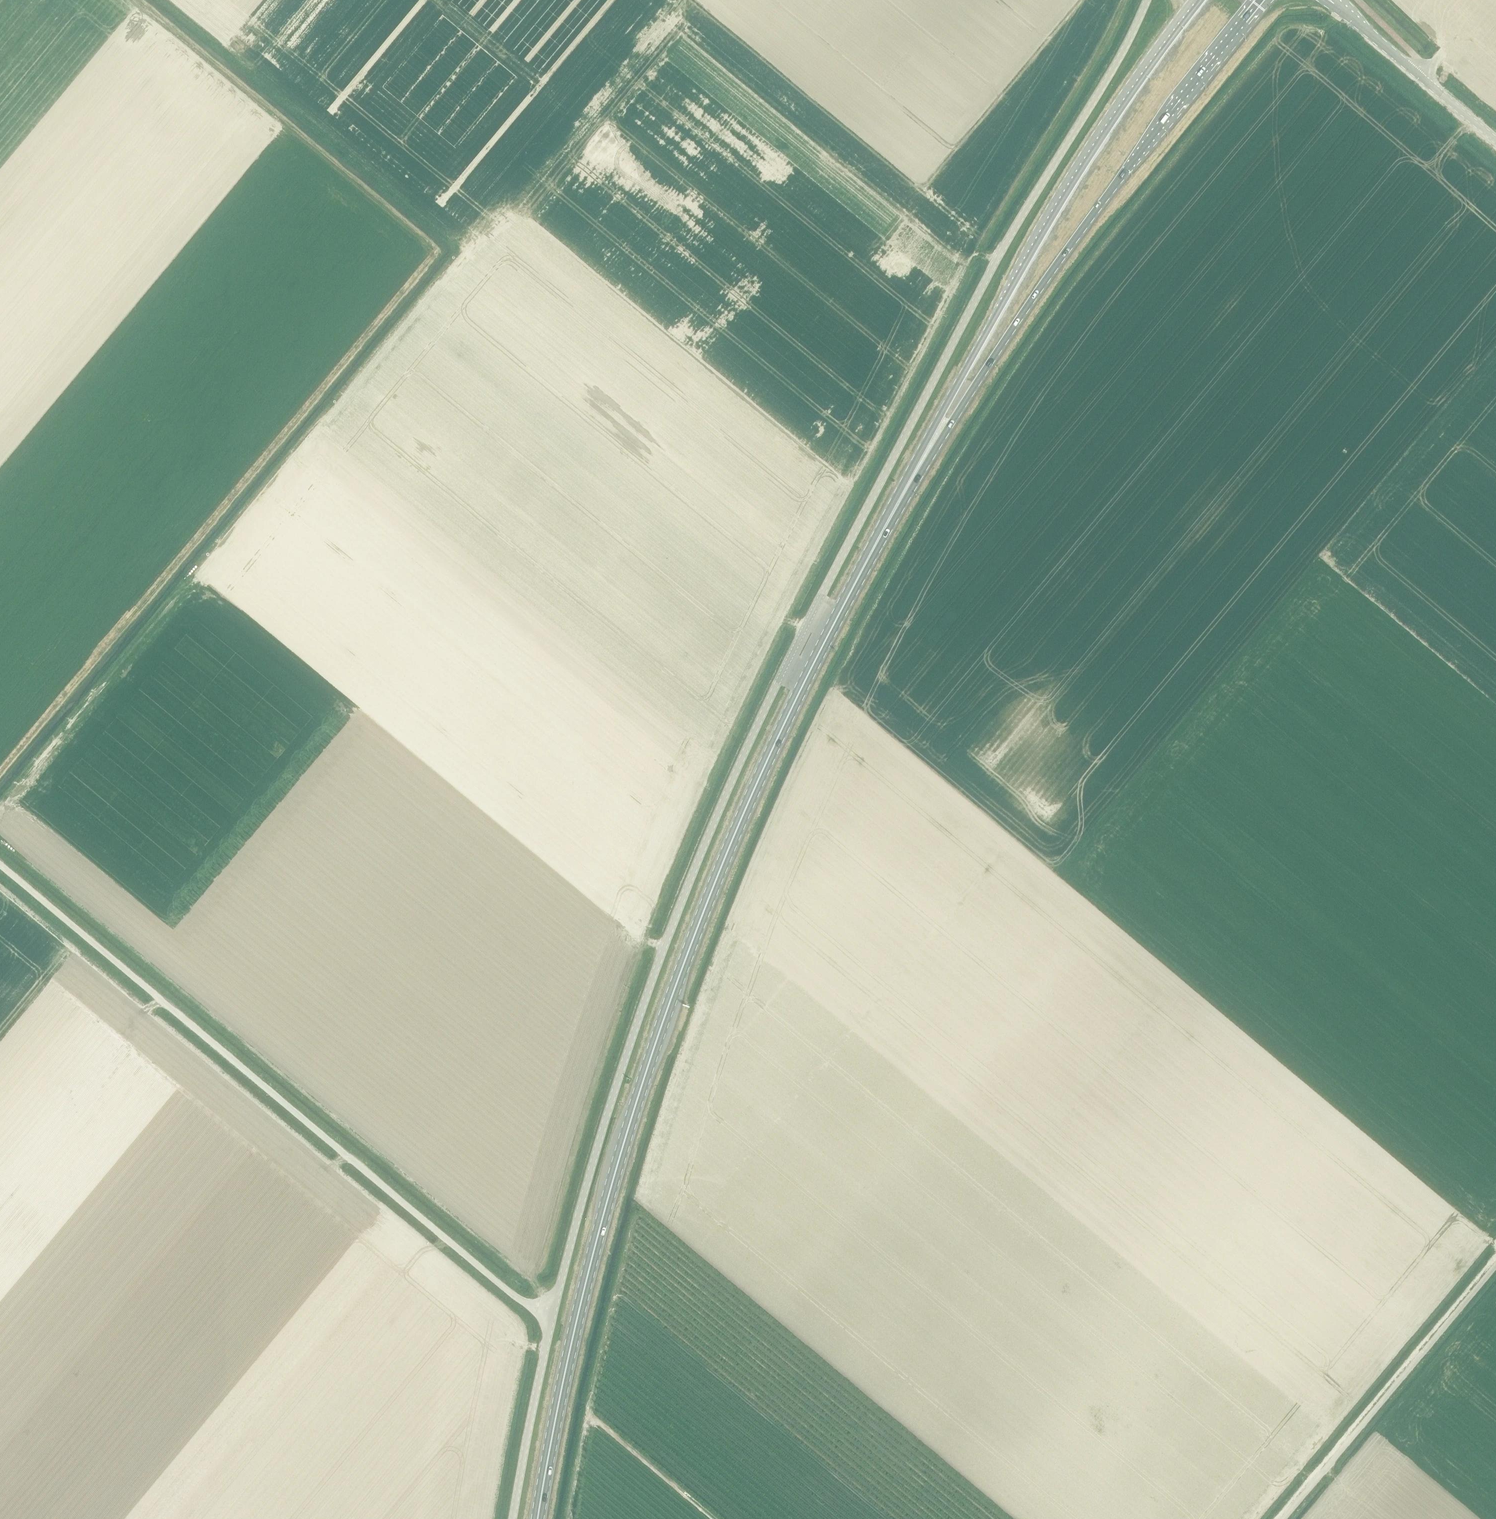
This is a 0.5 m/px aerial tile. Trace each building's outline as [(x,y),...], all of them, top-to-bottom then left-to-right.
[(480,659),(474,668),(477,671),(472,677),(480,682),(490,667),(480,659)] [(428,737),(435,741),(446,723),(440,719),(428,737)]
